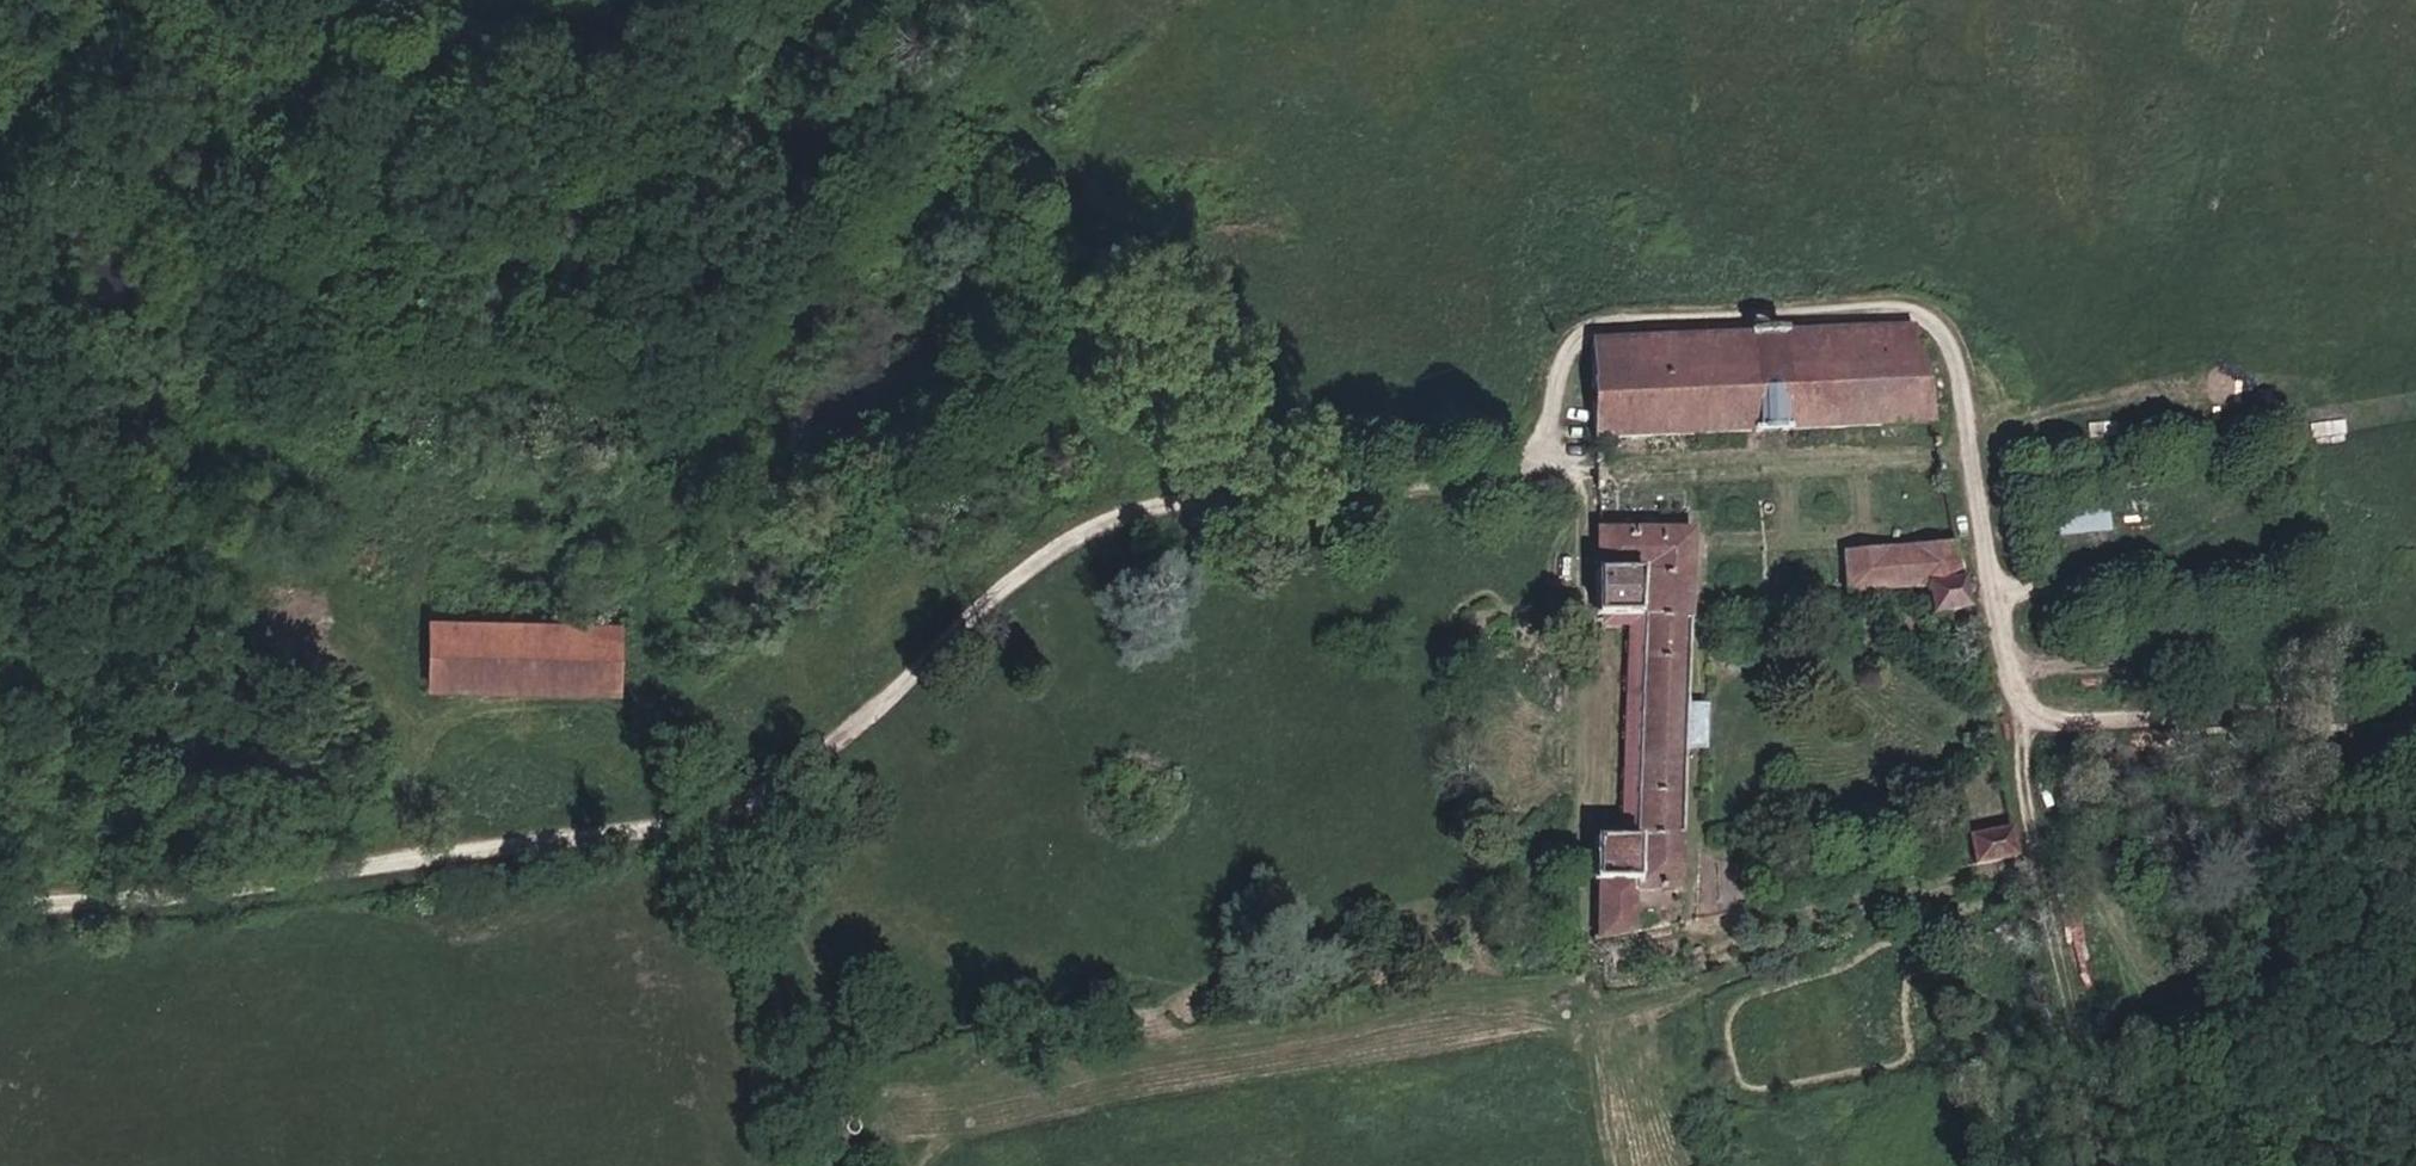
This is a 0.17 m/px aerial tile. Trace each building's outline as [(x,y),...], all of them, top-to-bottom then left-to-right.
[(1588,342),(1590,381),(1587,381),(1590,437),(1596,436),(1930,425),(1915,331),(1794,335),(1794,328),(1706,331),(1706,337),(1588,342)] [(2060,534),(2112,531),(2111,507),(2058,510),(2060,534)] [(1693,530),(1600,530),(1599,617),(1637,618),(1631,839),(1592,838),(1591,879),(1598,880),(1596,937),(1637,929),(1638,888),(1679,890),(1690,602),(1693,530)] [(1959,541),(1841,554),(1848,588),(1850,598),(1929,589),(1940,647),(1984,653),(1959,541)] [(615,694),(617,628),(434,622),(431,685),(615,694)] [(1969,831),(1976,865),(2027,856),(2021,821),(1969,831)]
